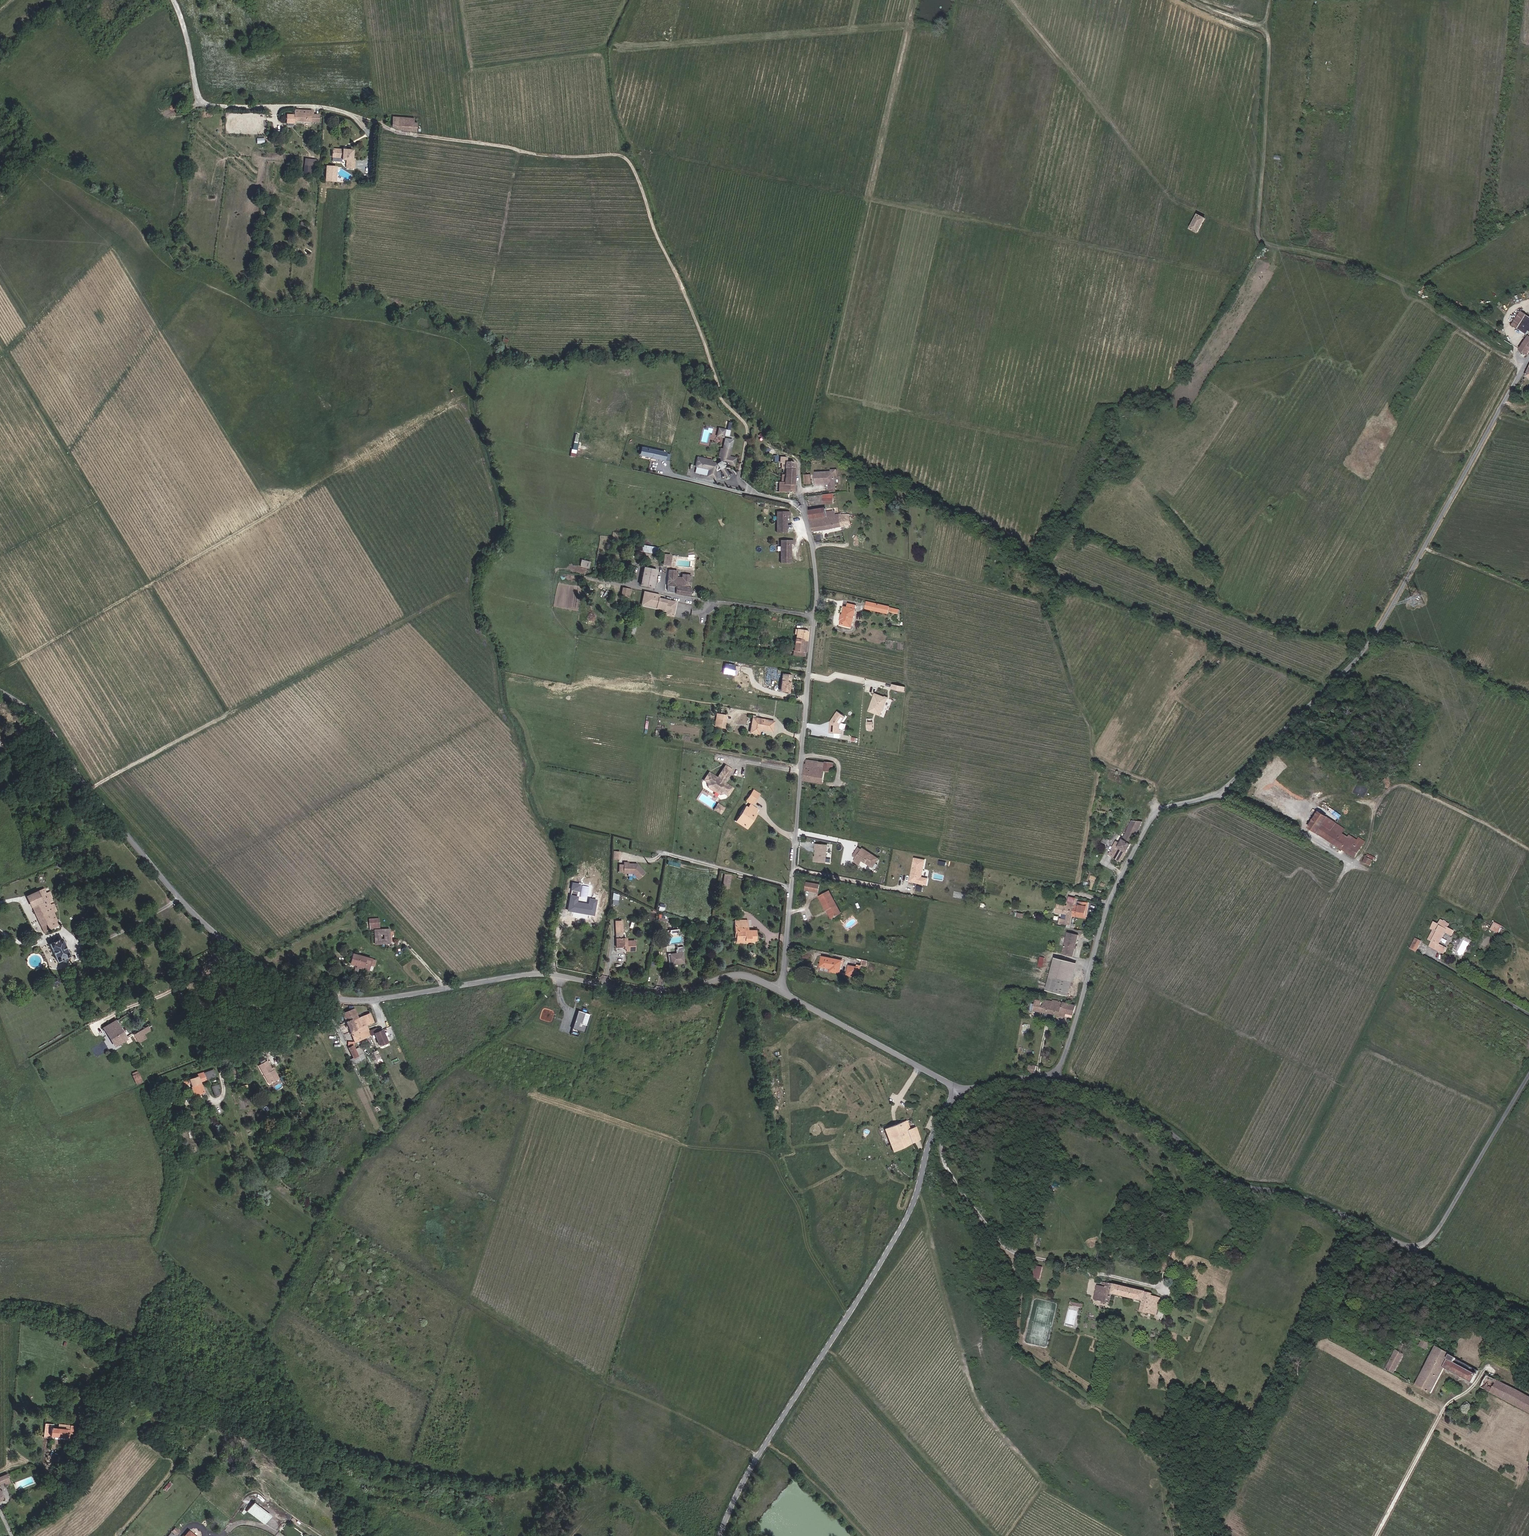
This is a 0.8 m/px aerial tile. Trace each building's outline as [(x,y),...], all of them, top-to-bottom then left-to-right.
[(294,122),(319,123),(319,115),(312,115),(312,110),(294,110),(294,115),(286,114),(285,123),(294,124),(294,122)] [(402,130),(417,131),(417,122),(414,122),(414,117),(393,116),(392,126),(402,130)] [(355,160),(353,160),(353,152),(346,151),(346,152),(343,152),(343,151),(333,150),(332,158),(343,159),(342,161),(347,162),(347,169),(355,170),(355,160)] [(316,170),(316,161),(305,161),(305,167),(312,167),(312,170),(316,170)] [(326,183),(336,183),(337,169),(327,168),(326,183)] [(1199,245),(1205,232),(1198,228),(1196,234),(1194,233),(1191,240),(1192,241),(1191,242),(1199,245)] [(1520,351),(1528,356),(1528,355),(1528,337),(1520,351)] [(700,376),(706,375),(704,365),(697,367),(700,376)] [(705,475),(713,477),(714,470),(718,467),(722,464),(726,461),(733,462),(735,455),(728,453),(730,444),(723,443),(722,446),(720,455),(719,459),(715,462),(708,461),(708,462),(704,461),(704,460),(698,459),(696,466),(707,468),(705,475)] [(641,447),(640,455),(666,460),(667,451),(641,447)] [(791,493),(793,461),(785,460),(785,458),(778,457),(777,463),(784,465),(784,471),(783,483),(780,483),(779,483),(778,492),(791,493)] [(724,474),(728,472),(722,464),(718,467),(724,474)] [(830,472),(813,473),(814,485),(823,484),(824,482),(827,482),(828,484),(829,488),(835,488),(834,474),(830,472)] [(823,504),(833,503),(832,494),(823,494),(823,504)] [(812,530),(849,528),(848,514),(835,514),(834,510),(825,510),(825,508),(808,509),(812,530)] [(775,532),(784,533),(785,516),(789,516),(789,511),(776,511),(775,532)] [(777,563),(787,564),(788,545),(792,545),(792,540),(779,539),(777,563)] [(657,554),(659,547),(639,543),(638,550),(657,554)] [(582,559),(580,566),(589,568),(591,561),(582,559)] [(654,570),(644,568),(641,586),(651,588),(654,570)] [(666,591),(690,595),(692,577),(684,575),(683,579),(677,578),(678,573),(670,571),(666,591)] [(619,595),(628,597),(630,588),(621,587),(619,595)] [(641,607),(656,610),(658,597),(659,592),(644,589),(641,604),(639,603),(639,606),(641,606),(641,607)] [(656,610),(664,612),(666,601),(666,599),(658,597),(656,610)] [(664,612),(672,613),(673,603),(666,601),(664,612)] [(868,601),(866,607),(880,610),(881,603),(868,601)] [(842,623),(852,626),(856,604),(848,602),(847,606),(844,606),(842,614),(843,614),(844,614),(842,623)] [(779,628),(791,629),(792,619),(780,618),(779,628)] [(777,643),(790,644),(791,629),(779,628),(777,643)] [(793,651),(805,652),(806,631),(795,630),(794,646),(793,651)] [(767,675),(777,677),(779,669),(769,667),(767,675)] [(779,688),(788,690),(789,675),(781,673),(779,688)] [(893,683),(892,688),(905,692),(907,686),(893,683)] [(881,716),(887,699),(876,695),(870,712),(881,716)] [(830,723),(830,733),(841,733),(841,729),(839,729),(839,724),(845,716),(837,710),(830,720),(831,720),(830,723)] [(715,726),(724,728),(727,716),(717,714),(715,726)] [(756,728),(771,731),(773,721),(752,717),(749,731),(755,733),(756,728)] [(802,779),(822,783),(824,772),(831,773),(832,765),(830,764),(806,761),(805,766),(804,766),(802,779)] [(708,769),(703,777),(706,780),(707,784),(718,792),(722,791),(726,794),(731,786),(723,780),(724,780),(722,779),(723,777),(725,778),(730,771),(723,766),(716,775),(708,769)] [(747,797),(754,801),(760,793),(753,789),(747,797)] [(750,817),(752,818),(756,813),(755,812),(749,808),(751,805),(749,804),(747,807),(745,805),(739,814),(740,816),(737,820),(745,825),(750,817)] [(1351,835),(1350,837),(1344,833),(1347,829),(1319,811),(1309,826),(1356,857),(1366,842),(1360,838),(1358,840),(1351,835)] [(1121,862),(1140,824),(1130,823),(1121,841),(1117,839),(1110,853),(1114,855),(1113,858),(1121,862)] [(816,843),(815,861),(827,862),(829,844),(816,843)] [(874,865),(879,858),(864,847),(862,849),(859,846),(854,854),(858,856),(857,858),(862,861),(863,859),(874,865)] [(910,882),(928,885),(929,877),(923,876),(926,859),(914,857),(910,882)] [(1372,867),(1374,862),(1367,858),(1365,863),(1372,867)] [(630,862),(625,862),(625,873),(634,873),(639,879),(646,873),(639,864),(638,864),(637,865),(635,865),(634,864),(630,864),(630,862)] [(809,883),(808,891),(817,892),(818,885),(809,883)] [(54,903),(50,905),(49,902),(53,901),(51,897),(52,897),(50,892),(46,893),(44,888),(27,896),(44,932),(59,925),(54,912),(57,911),(54,903)] [(840,913),(828,890),(818,895),(826,909),(827,909),(832,917),(840,913)] [(571,916),(586,913),(584,902),(566,907),(567,912),(570,912),(571,916)] [(1076,905),(1074,916),(1086,918),(1089,903),(1082,902),(1081,906),(1076,905)] [(671,911),(681,912),(682,905),(673,903),(671,911)] [(1076,905),(1068,903),(1068,907),(1058,905),(1057,913),(1069,915),(1068,921),(1061,920),(1060,924),(1072,926),(1074,916),(1076,905)] [(826,909),(832,922),(842,917),(840,913),(832,917),(827,909),(826,909)] [(1452,935),(1454,930),(1448,927),(1449,924),(1442,920),(1440,923),(1435,920),(1432,927),(1434,928),(1429,939),(1432,940),(1429,946),(1444,953),(1447,947),(1440,943),(1446,931),(1452,935)] [(752,941),(756,941),(757,932),(744,932),(744,927),(749,928),(749,922),(734,921),(734,931),(736,932),(736,937),(735,942),(746,943),(746,940),(752,941)] [(1494,922),(1491,930),(1500,933),(1503,925),(1494,922)] [(388,929),(374,930),(374,944),(389,944),(388,929)] [(1079,934),(1068,932),(1063,953),(1073,956),(1075,948),(1076,945),(1079,934)] [(1416,937),(1410,948),(1418,952),(1423,941),(1416,937)] [(68,953),(67,952),(63,943),(64,942),(62,939),(58,941),(57,939),(55,938),(54,938),(53,941),(54,942),(49,944),(51,948),(51,949),(55,958),(57,962),(61,960),(62,961),(64,963),(66,962),(66,960),(65,958),(70,957),(68,953)] [(625,952),(634,951),(633,942),(624,942),(624,939),(615,940),(615,949),(625,948),(625,952)] [(684,963),(682,953),(670,954),(667,954),(668,961),(670,961),(671,965),(684,963)] [(368,970),(370,964),(371,959),(352,954),(350,963),(362,967),(362,968),(368,970)] [(820,964),(840,968),(841,962),(821,958),(820,964)] [(1067,996),(1076,963),(1055,958),(1046,992),(1067,996)] [(828,971),(839,973),(840,968),(820,964),(820,965),(820,967),(829,968),(828,971)] [(816,971),(827,973),(828,971),(829,968),(820,967),(820,965),(817,965),(816,971)] [(51,986),(60,983),(57,977),(48,980),(51,986)] [(586,1018),(592,1000),(580,996),(574,1014),(586,1018)] [(1034,1010),(1056,1014),(1058,1002),(1059,1000),(1052,999),(1052,1000),(1045,999),(1043,1006),(1042,1006),(1043,1002),(1042,1001),(1037,999),(1034,1010)] [(1069,1004),(1058,1002),(1056,1014),(1073,1018),(1075,1005),(1070,1004),(1069,1004)] [(366,1025),(373,1022),(370,1013),(357,1018),(354,1009),(342,1014),(345,1022),(354,1017),(356,1019),(351,1022),(355,1030),(360,1028),(364,1038),(370,1035),(366,1025)] [(349,1032),(355,1030),(351,1022),(356,1019),(354,1017),(345,1022),(349,1032)] [(115,1045),(126,1039),(115,1021),(104,1028),(115,1045)] [(375,1027),(368,1031),(370,1035),(373,1033),(380,1045),(390,1039),(384,1027),(380,1030),(378,1032),(375,1027)] [(353,1042),(364,1038),(360,1028),(355,1030),(349,1032),(353,1042)] [(134,1034),(136,1038),(144,1034),(143,1032),(141,1029),(134,1034)] [(357,1056),(354,1050),(352,1046),(348,1048),(353,1057),(357,1056)] [(354,1062),(363,1058),(361,1054),(362,1054),(362,1053),(357,1056),(353,1057),(352,1058),(354,1062)] [(204,1091),(200,1081),(215,1076),(213,1070),(204,1073),(203,1072),(196,1074),(197,1076),(189,1079),(195,1094),(204,1091)] [(135,1082),(141,1079),(139,1073),(132,1075),(135,1082)] [(219,1094),(218,1089),(226,1087),(224,1082),(211,1086),(214,1096),(219,1094)] [(901,1146),(928,1135),(922,1121),(914,1124),(911,1116),(892,1123),(894,1129),(896,1128),(899,1135),(897,1136),(901,1146)] [(1035,1278),(1043,1279),(1044,1267),(1036,1266),(1035,1278)] [(1148,1310),(1156,1313),(1161,1297),(1152,1294),(1106,1282),(1105,1287),(1097,1285),(1093,1297),(1109,1301),(1111,1294),(1141,1302),(1139,1310),(1147,1312),(1148,1310)] [(1424,1340),(1421,1346),(1429,1350),(1432,1343),(1424,1340)] [(1386,1366),(1395,1371),(1405,1354),(1396,1349),(1386,1366)] [(1472,1381),(1477,1373),(1436,1350),(1418,1382),(1429,1389),(1443,1364),(1472,1381)] [(1528,1413),(1528,1396),(1485,1371),(1477,1383),(1528,1413)] [(52,1424),(46,1423),(45,1437),(72,1439),(74,1426),(60,1424),(59,1428),(52,1428),(52,1424)] [(7,1483),(13,1481),(10,1474),(5,1476),(7,1481),(7,1483)] [(254,1501),(247,1511),(265,1524),(272,1515),(254,1501)]
